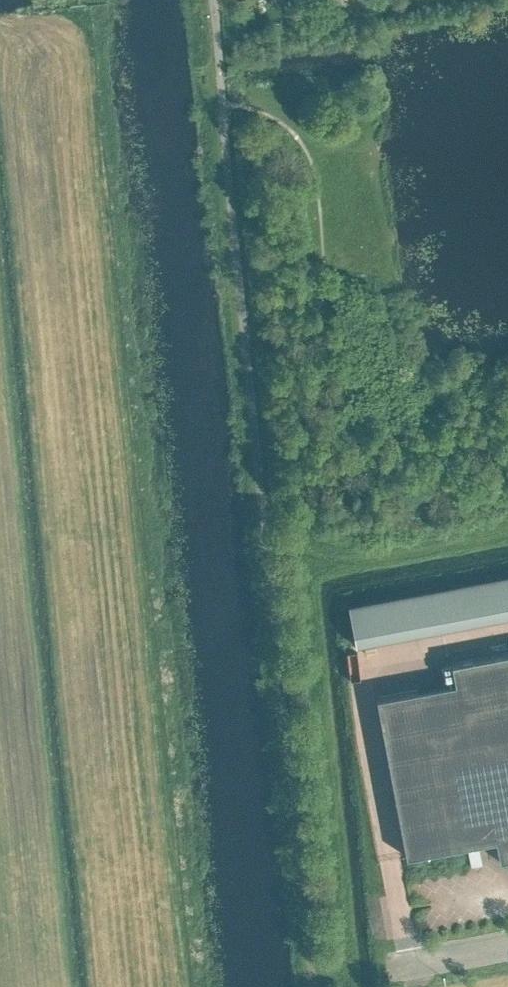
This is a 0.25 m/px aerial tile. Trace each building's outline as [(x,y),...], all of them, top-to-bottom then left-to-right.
[(507,615),(507,573),(348,603),(356,644),(507,615)] [(451,662),(455,681),(376,696),(406,855),(496,838),(499,858),(507,857),(507,651),(451,662)]
